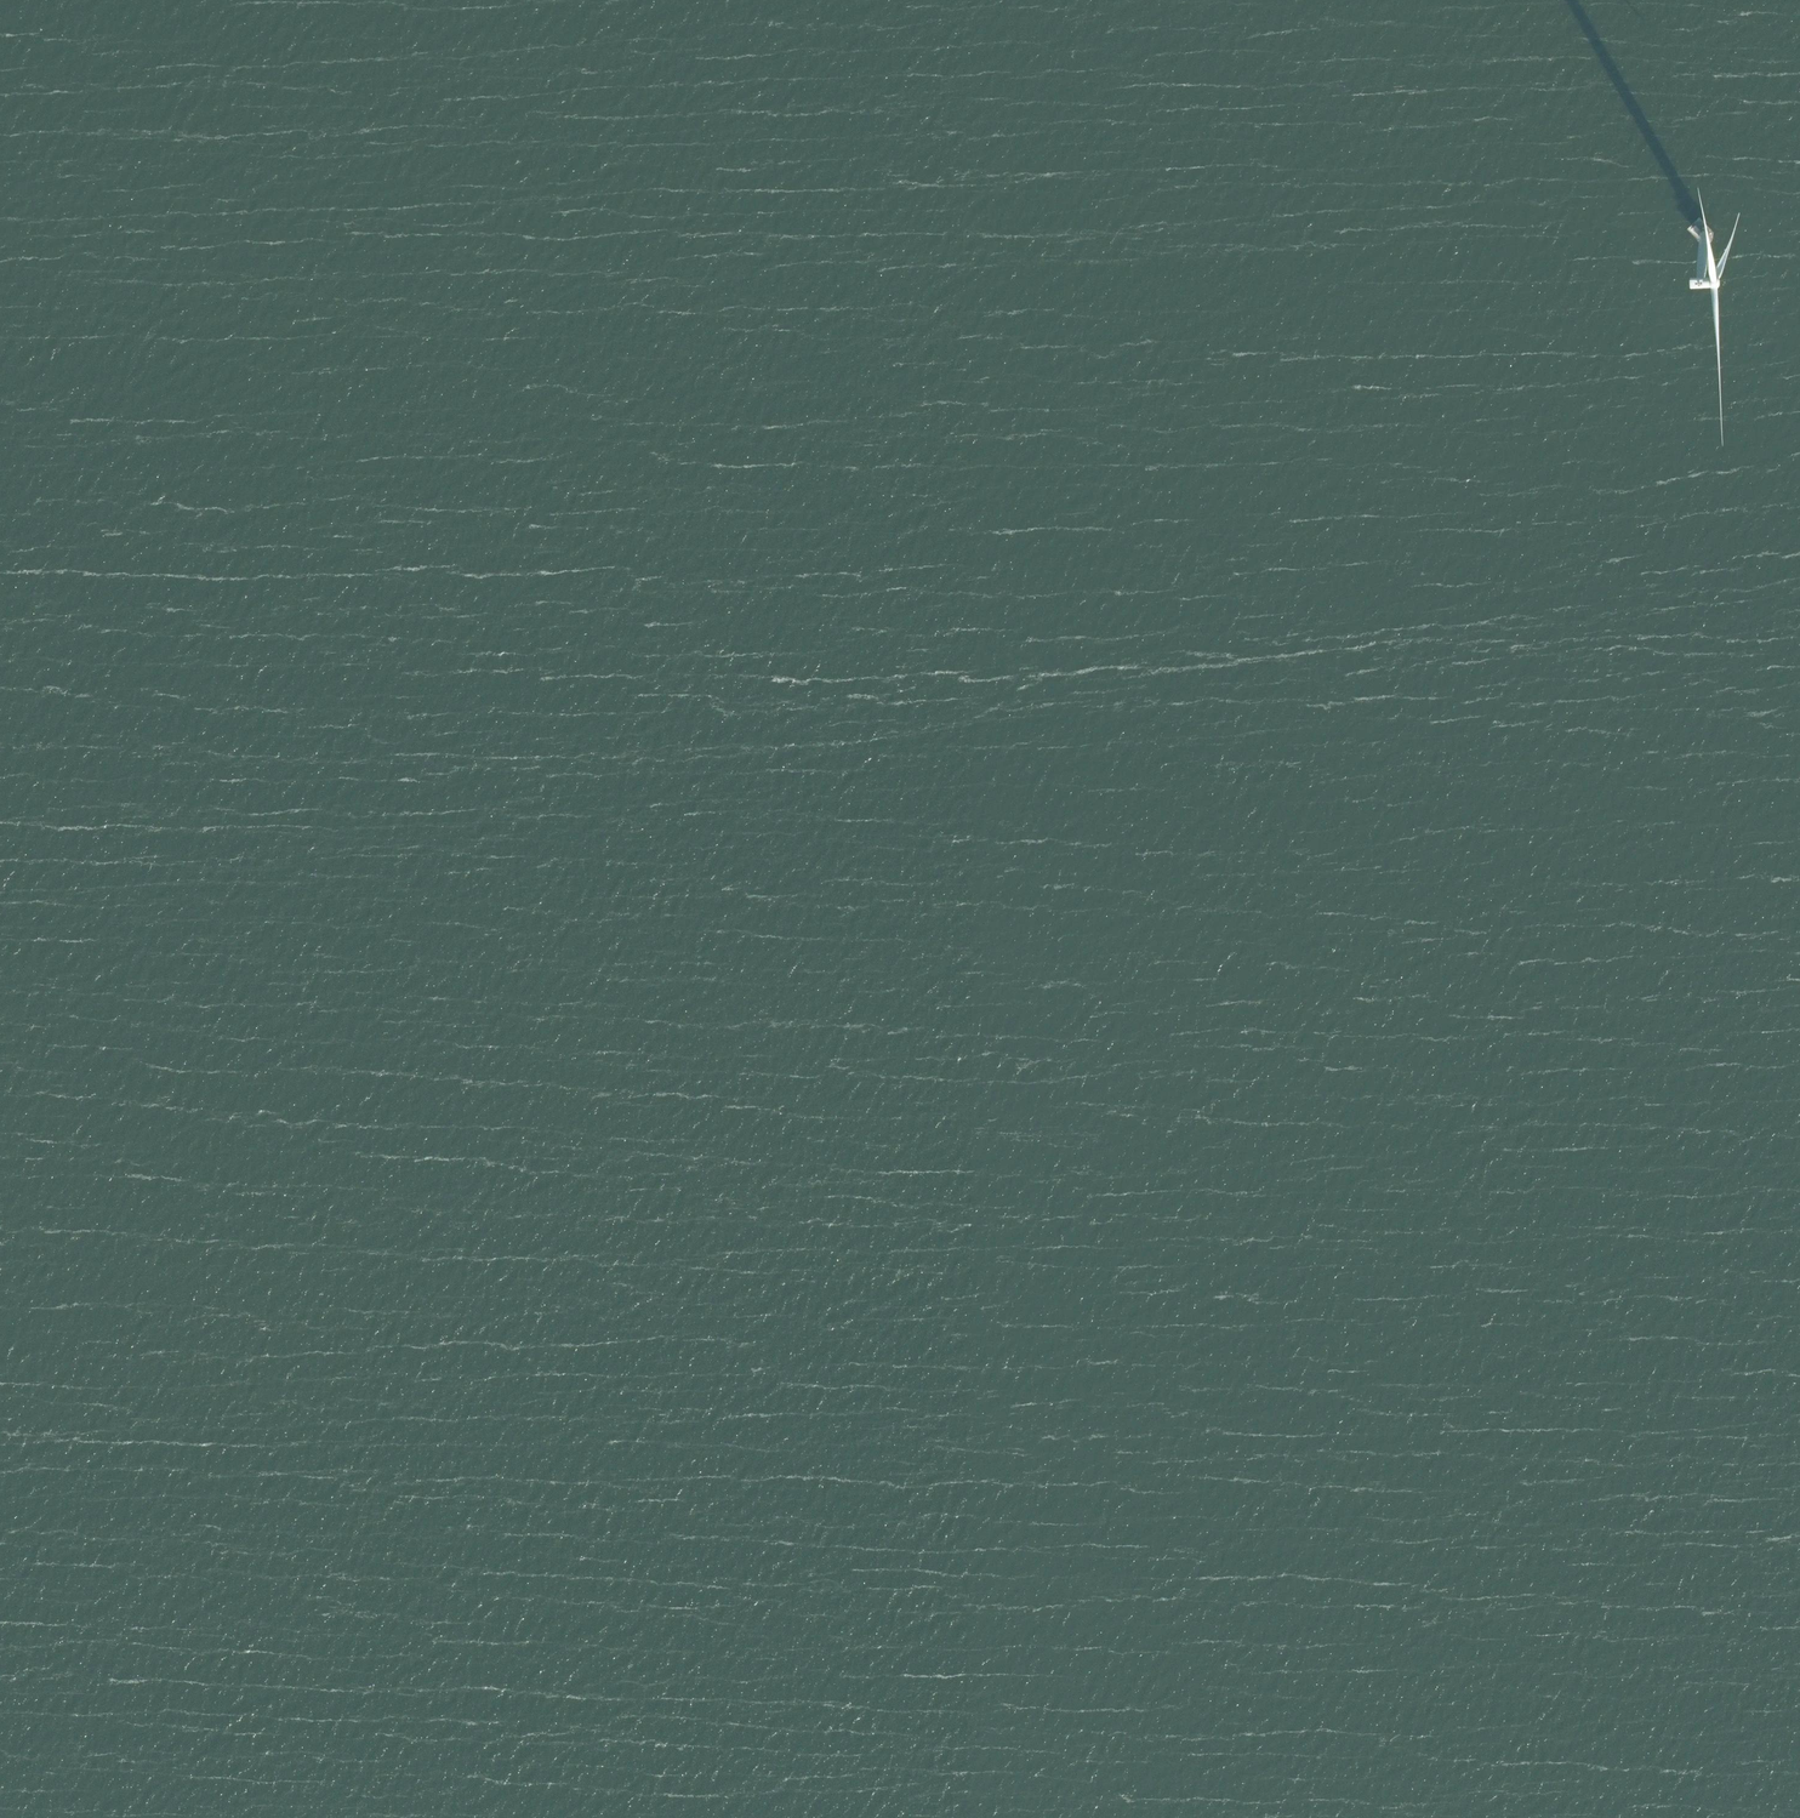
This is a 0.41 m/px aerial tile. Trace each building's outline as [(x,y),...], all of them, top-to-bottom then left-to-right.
[(1699,231),(1699,233),(1699,235),(1700,237),(1702,238),(1704,238),(1706,238),(1708,237),(1709,235),(1710,233),(1709,231),(1708,229),(1707,228),(1704,227),(1702,228),(1700,229),(1699,231)]
